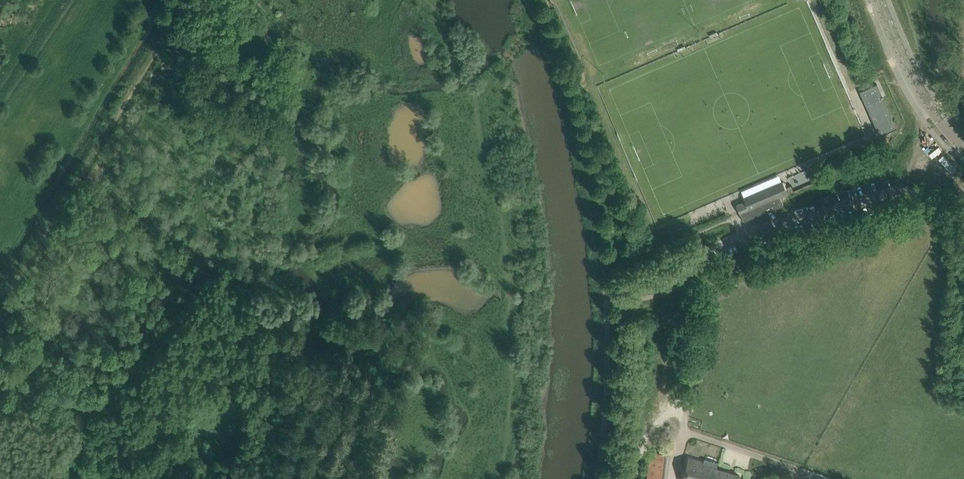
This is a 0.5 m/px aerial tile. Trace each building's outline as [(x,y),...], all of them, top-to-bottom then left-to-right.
[(877,83),(859,91),(879,136),(896,128),(877,83)] [(743,220),(783,203),(780,196),(786,193),(781,181),(744,197),(745,201),(736,205),(743,220)] [(681,478),(738,478),(739,475),(716,467),(716,465),(714,464),(703,461),(688,456),(681,478)] [(656,459),(650,459),(647,478),(654,478),(656,459)]
